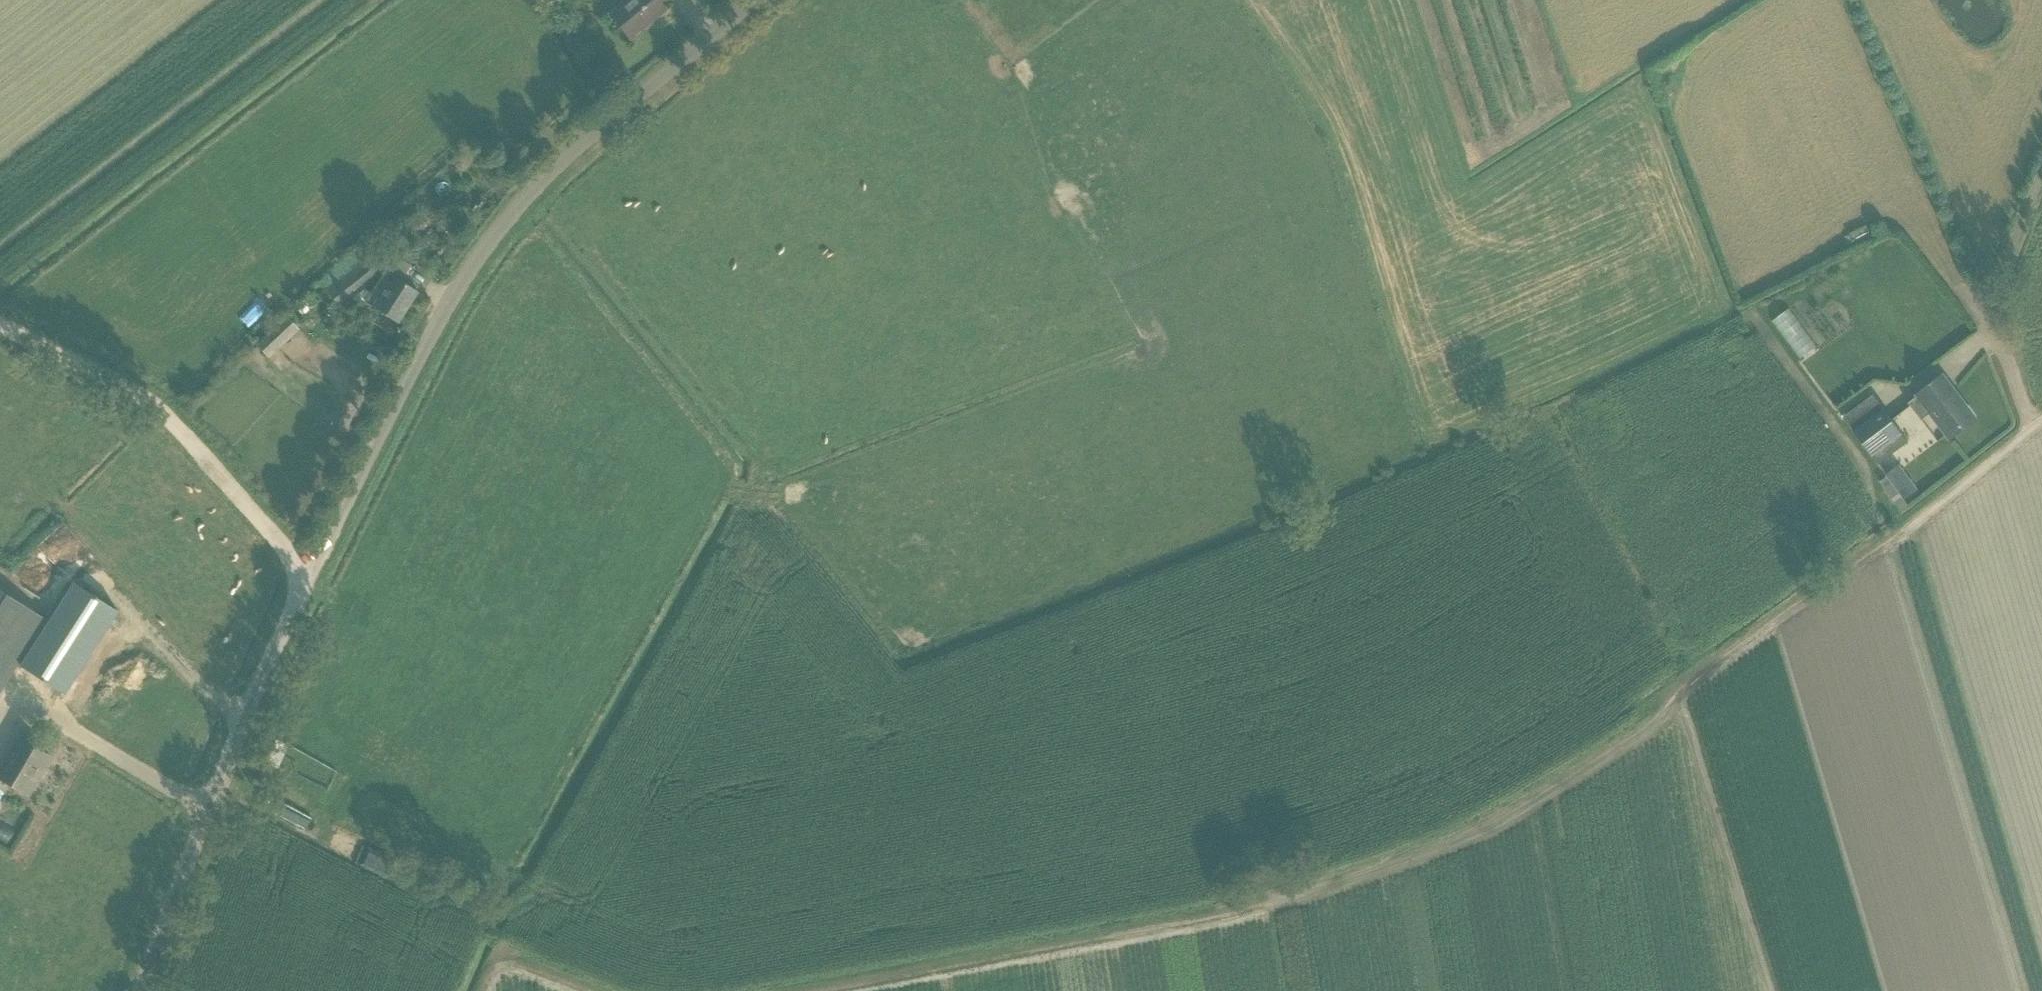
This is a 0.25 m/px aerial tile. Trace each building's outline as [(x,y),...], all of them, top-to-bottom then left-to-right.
[(609,13),(630,39),(665,9),(658,0),(625,0),(609,13)] [(1868,232),(1866,225),(1849,233),(1855,246),(1881,233),(1878,228),(1868,232)] [(353,250),(385,270),(370,293),(363,288),(355,295),(397,322),(417,291),(397,278),(407,262),(366,237),(353,250)] [(363,260),(326,289),(334,305),(337,303),(373,274),(363,260)] [(268,359),(296,333),(286,321),(257,347),(268,359)] [(1920,417),(1929,410),(1949,437),(1974,418),(1943,376),(1908,403),(1920,417)] [(1845,418),(1880,463),(1908,441),(1874,396),(1845,418)] [(1907,477),(1894,487),(1904,499),(1917,489),(1907,477)] [(1891,482),(1884,487),(1901,510),(1908,505),(1904,499),(1894,487),(1891,482)] [(117,610),(73,582),(20,665),(64,693),(117,610)] [(0,590),(0,690),(46,619),(0,590)] [(33,746),(19,738),(0,771),(0,778),(8,783),(25,793),(40,768),(43,769),(50,757),(33,746)] [(392,880),(399,851),(350,838),(344,857),(365,863),(363,873),(392,880)]
